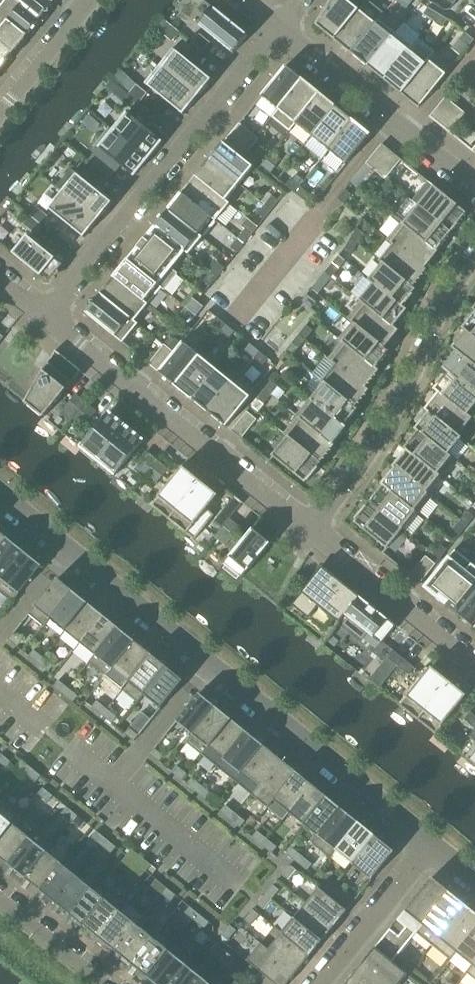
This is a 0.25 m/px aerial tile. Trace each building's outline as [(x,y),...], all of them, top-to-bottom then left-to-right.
[(0,8),(0,14),(27,36),(41,19),(17,0),(7,0),(0,8)] [(52,0),(17,0),(41,19),(55,2),(52,0)] [(359,10),(347,0),(333,0),(317,25),(318,26),(334,40),(359,10)] [(465,11),(474,18),(474,0),(472,0),(465,11)] [(234,54),(248,35),(213,7),(198,25),(234,54)] [(434,20),(438,13),(428,7),(424,14),(434,20)] [(359,10),(334,40),(351,53),(376,23),(375,23),(359,10)] [(438,13),(434,20),(444,26),(448,19),(438,13)] [(14,53),(27,36),(0,14),(0,42),(14,53)] [(376,23),(351,53),(368,67),(392,37),(393,37),(396,33),(378,19),(375,23),(376,23)] [(465,32),(460,39),(469,46),(474,40),(470,36),(465,32)] [(200,34),(193,42),(204,51),(211,43),(200,34)] [(409,50),(393,37),(392,37),(368,67),(385,80),(409,50)] [(0,42),(0,70),(14,53),(0,42)] [(192,42),(185,51),(196,60),(203,51),(192,42)] [(409,50),(385,80),(402,94),(429,60),(412,46),(409,50)] [(173,48),(159,66),(198,97),(212,80),(173,48)] [(446,74),(429,60),(402,94),(418,107),(419,108),(446,74)] [(184,115),(198,97),(159,66),(145,83),(184,115)] [(303,80),(302,80),(302,79),(287,67),(286,67),(285,66),(261,96),(278,109),(279,110),(303,80)] [(320,94),(319,93),(304,80),(303,81),(303,80),(279,110),(278,109),(272,117),(290,131),(296,124),(295,124),(320,94)] [(136,84),(130,93),(140,102),(147,93),(136,84)] [(140,102),(130,93),(123,102),(134,110),(140,102)] [(312,137),(336,107),(336,106),(320,94),(295,124),(296,124),(312,137)] [(446,97),(430,117),(440,125),(455,105),(446,97)] [(450,133),(466,113),(455,105),(440,125),(450,133)] [(353,121),(352,120),(353,120),(337,107),(337,108),(336,107),(312,137),(329,151),(353,121)] [(148,159),(162,141),(127,113),(113,130),(148,159)] [(346,165),(371,135),(369,134),(370,133),(354,121),(353,121),(329,151),(346,165)] [(253,151),(261,141),(239,123),(231,133),(253,151)] [(113,130),(99,148),(134,176),(148,159),(113,130)] [(246,160),(253,151),(231,133),(224,142),(224,143),(245,161),(246,160)] [(240,184),(254,167),(246,160),(245,161),(224,143),(223,144),(223,143),(210,159),(210,160),(240,184)] [(376,171),(392,152),(382,144),(366,163),(376,171)] [(376,171),(386,179),(401,160),(392,152),(376,171)] [(261,165),(271,173),(276,167),(267,159),(261,165)] [(210,160),(209,161),(209,160),(196,176),(197,176),(196,177),(226,201),(227,200),(234,191),(240,184),(210,160)] [(351,182),(361,190),(376,171),(366,163),(351,182)] [(104,174),(93,165),(87,173),(86,174),(97,182),(104,174)] [(99,220),(113,203),(77,174),(63,192),(99,220)] [(196,177),(183,193),(183,194),(216,221),(230,203),(227,200),(226,201),(196,177)] [(300,186),(291,179),(286,185),(295,193),(300,186)] [(295,193),(304,200),(309,194),(300,186),(295,193)] [(435,186),(419,206),(452,232),(455,228),(456,229),(467,216),(466,215),(467,213),(435,186)] [(345,189),(338,198),(343,203),(344,204),(352,195),(345,189)] [(84,238),(99,220),(63,192),(49,209),(84,238)] [(183,194),(182,194),(169,210),(170,210),(169,210),(203,238),(216,221),(183,194)] [(265,205),(272,210),(279,201),(273,196),(265,205)] [(264,219),(272,210),(265,205),(258,214),(264,219)] [(452,232),(419,206),(404,224),(437,251),(437,250),(438,249),(439,250),(450,237),(449,236),(452,232)] [(37,207),(30,216),(41,224),(48,216),(37,207)] [(185,252),(189,255),(203,238),(169,210),(169,211),(168,211),(156,226),(156,227),(185,251),(185,252)] [(23,224),(34,233),(41,224),(30,216),(23,224)] [(248,218),(241,226),(246,229),(252,234),(258,227),(248,218)] [(426,270),(426,269),(436,257),(435,256),(439,251),(437,250),(437,251),(404,224),(402,222),(387,240),(393,245),(394,244),(426,270)] [(156,227),(155,228),(155,227),(145,239),(145,238),(141,243),(172,268),(185,252),(185,251),(156,227)] [(351,238),(358,243),(364,233),(357,228),(351,238)] [(245,244),(252,234),(246,229),(238,238),(245,244)] [(48,282),(63,264),(27,235),(13,254),(48,282)] [(237,253),(245,244),(238,238),(231,248),(237,253)] [(345,249),(352,253),(358,243),(351,238),(345,249)] [(141,243),(137,248),(138,248),(129,260),(128,261),(158,285),(159,284),(172,268),(141,243)] [(426,269),(426,270),(394,244),(393,245),(380,261),(383,264),(383,263),(413,287),(413,286),(416,283),(417,284),(424,275),(423,274),(427,270),(426,269)] [(148,305),(149,304),(162,287),(159,284),(158,285),(128,261),(115,277),(148,305)] [(217,277),(225,268),(219,263),(211,272),(217,277)] [(326,272),(332,277),(339,268),(333,263),(326,272)] [(383,264),(369,281),(375,285),(376,285),(402,306),(403,306),(405,303),(406,304),(414,294),(413,293),(416,289),(413,286),(413,287),(383,263),(383,264)] [(204,281),(210,286),(217,277),(211,272),(204,281)] [(326,272),(318,281),(325,286),(332,277),(326,272)] [(135,321),(148,305),(115,277),(114,278),(101,293),(102,294),(101,294),(135,321)] [(402,306),(376,285),(375,285),(362,301),(394,328),(395,327),(405,315),(404,314),(407,309),(403,306),(402,306)] [(123,343),(139,324),(135,321),(101,294),(101,295),(100,295),(86,313),(123,343)] [(311,308),(316,302),(307,294),(302,301),(311,308)] [(197,301),(190,311),(196,316),(204,307),(197,301)] [(386,348),(396,336),(395,335),(399,330),(395,327),(394,328),(362,301),(348,319),(352,322),(353,322),(386,349),(386,348)] [(474,337),(474,310),(474,308),(473,309),(474,311),(465,323),(466,324),(462,328),(466,331),(467,331),(474,337)] [(190,311),(183,320),(189,325),(196,316),(190,311)] [(226,324),(217,317),(211,323),(220,331),(226,324)] [(386,349),(353,322),(352,322),(338,339),(342,342),(343,341),(377,369),(377,368),(387,356),(386,355),(390,351),(386,348),(386,349)] [(235,331),(226,324),(220,331),(230,338),(235,331)] [(299,334),(306,340),(313,330),(307,325),(299,334)] [(466,331),(464,335),(462,334),(455,343),(456,344),(452,348),(456,351),(456,350),(474,365),(474,337),(467,331),(466,331)] [(299,334),(292,343),(299,349),(306,340),(299,334)] [(181,343),(176,338),(169,346),(175,351),(181,343)] [(377,369),(343,341),(342,342),(328,359),(336,365),(336,364),(366,388),(366,387),(368,385),(369,385),(377,376),(376,375),(380,370),(377,368),(377,369)] [(174,352),(158,371),(176,386),(200,355),(183,342),(182,343),(181,343),(175,351),(174,352)] [(148,364),(158,371),(174,352),(175,351),(169,346),(165,343),(148,364)] [(259,351),(250,344),(245,350),(254,358),(259,351)] [(56,350),(49,362),(25,403),(43,418),(81,371),(56,350)] [(456,351),(446,363),(447,364),(443,368),(448,372),(449,372),(474,393),(474,365),(456,350),(456,351)] [(259,351),(254,358),(263,365),(268,359),(259,351)] [(176,386),(192,399),(217,369),(200,355),(176,386)] [(286,364),(278,373),(285,378),(292,369),(286,364)] [(366,388),(336,364),(336,365),(322,381),(324,384),(325,383),(355,407),(356,407),(358,403),(359,404),(367,395),(366,394),(369,390),(366,387),(366,388)] [(234,383),(217,369),(192,399),(209,413),(234,383)] [(472,418),(472,417),(474,413),(474,393),(449,372),(448,372),(445,375),(444,375),(437,384),(438,385),(434,389),(438,392),(438,391),(472,418)] [(234,383),(209,413),(227,427),(256,391),(239,377),(234,383)] [(272,381),(265,390),(271,395),(279,386),(272,381)] [(355,407),(325,383),(324,384),(312,399),(311,400),(345,427),(346,426),(355,415),(354,414),(358,409),(356,407),(355,407)] [(265,390),(257,399),(264,404),(271,395),(265,390)] [(459,434),(472,418),(438,391),(438,392),(428,404),(429,405),(425,409),(427,411),(428,411),(458,435),(459,434)] [(87,402),(76,394),(70,401),(81,410),(87,402)] [(334,445),(344,433),(343,432),(347,427),(346,426),(345,427),(311,400),(312,399),(311,398),(296,416),(297,417),(298,416),(334,445)] [(97,411),(87,402),(81,410),(91,418),(97,411)] [(241,439),(257,419),(247,411),(231,431),(241,439)] [(428,411),(427,411),(417,424),(418,424),(415,429),(417,431),(417,430),(449,455),(449,454),(458,444),(463,438),(459,434),(458,435),(428,411)] [(127,426),(109,412),(80,447),(98,462),(127,426)] [(334,445),(298,416),(297,417),(284,434),(288,437),(289,437),(321,462),(324,459),(325,460),(332,450),(331,450),(335,445),(334,445)] [(98,462),(115,476),(144,440),(127,426),(98,462)] [(417,430),(417,431),(407,443),(408,444),(404,448),(407,450),(407,449),(440,476),(440,477),(441,478),(456,460),(449,454),(449,455),(417,430)] [(273,456),(306,483),(307,480),(309,481),(319,468),(318,467),(322,462),(321,462),(289,437),(288,437),(273,456)] [(407,449),(407,450),(404,453),(403,452),(395,461),(396,462),(393,467),(395,468),(395,467),(427,493),(427,492),(440,477),(440,476),(407,449)] [(158,461),(148,452),(142,460),(152,468),(158,461)] [(208,474),(190,459),(152,506),(171,521),(202,482),(208,474)] [(152,468),(163,477),(169,469),(158,461),(152,468)] [(395,467),(395,468),(392,471),(391,470),(384,480),(385,480),(382,484),(416,512),(416,513),(418,515),(418,514),(433,496),(427,492),(427,493),(395,467)] [(202,482),(171,521),(194,540),(215,515),(207,509),(218,495),(202,482)] [(382,484),(381,485),(382,485),(371,497),(372,498),(369,502),(403,529),(404,528),(403,527),(416,513),(416,512),(382,484)] [(355,522),(386,548),(387,549),(397,537),(403,529),(369,502),(369,503),(370,503),(367,507),(366,506),(356,519),(357,520),(355,522)] [(467,526),(474,516),(468,511),(460,520),(467,526)] [(224,526),(230,519),(222,512),(213,523),(222,529),(224,526)] [(224,526),(235,534),(237,532),(241,527),(230,519),(224,526)] [(460,534),(467,526),(460,520),(453,529),(460,534)] [(237,580),(240,577),(242,579),(270,543),(253,528),(224,564),(226,565),(223,568),(237,580)] [(8,538),(7,537),(1,532),(0,531),(0,548),(8,538)] [(25,552),(24,551),(17,546),(8,538),(0,548),(0,582),(25,552)] [(440,559),(447,550),(441,544),(433,554),(440,559)] [(472,564),(456,551),(455,550),(425,587),(426,588),(437,598),(441,602),(472,564)] [(0,582),(0,591),(13,601),(38,571),(42,566),(41,564),(34,559),(25,552),(0,582)] [(426,556),(411,574),(410,575),(420,583),(436,564),(427,556),(426,556)] [(459,615),(474,595),(474,566),(472,564),(441,602),(446,606),(446,605),(458,614),(459,615)] [(346,615),(345,615),(360,597),(360,596),(323,566),(292,605),(309,618),(319,606),(340,623),(346,615)] [(73,591),(73,590),(67,585),(58,578),(54,583),(29,614),(44,626),(73,591)] [(73,591),(44,626),(45,627),(46,626),(51,619),(65,631),(88,603),(88,602),(81,597),(73,591)] [(459,615),(470,623),(473,626),(474,628),(474,595),(459,615)] [(345,615),(349,617),(344,624),(362,639),(368,633),(381,643),(396,625),(360,596),(360,597),(345,615)] [(96,610),(88,603),(65,631),(80,643),(103,615),(96,610)] [(103,615),(80,643),(95,655),(89,662),(89,663),(118,627),(117,627),(111,622),(103,615)] [(127,635),(118,627),(89,663),(106,676),(135,641),(134,640),(127,635)] [(8,639),(18,647),(23,641),(13,633),(8,639)] [(145,649),(135,641),(106,676),(106,677),(112,669),(128,682),(122,690),(123,690),(151,654),(151,653),(145,649)] [(39,664),(44,658),(34,650),(29,656),(39,664)] [(404,658),(393,650),(382,663),(393,672),(398,666),(404,658)] [(151,654),(123,690),(126,693),(137,702),(166,666),(160,661),(151,654)] [(54,665),(44,658),(39,664),(48,672),(54,665)] [(404,658),(398,666),(399,667),(405,671),(409,674),(415,667),(405,659),(404,658)] [(176,674),(166,666),(137,702),(138,702),(144,695),(161,708),(180,685),(184,680),(182,679),(176,674)] [(398,666),(395,671),(401,676),(405,671),(399,667),(398,666)] [(449,680),(432,667),(401,706),(419,720),(450,681),(449,680)] [(455,673),(449,680),(450,681),(419,720),(436,734),(473,687),(455,673)] [(59,680),(54,687),(63,694),(69,688),(59,680)] [(78,696),(69,688),(63,694),(73,702),(78,696)] [(194,735),(217,707),(199,693),(176,721),(194,735)] [(102,715),(107,709),(98,701),(92,707),(102,715)] [(225,714),(217,707),(194,735),(208,747),(202,754),(203,755),(231,719),(225,714)] [(102,715),(112,723),(117,717),(107,709),(102,715)] [(471,712),(464,719),(474,728),(474,715),(471,712)] [(240,726),(231,719),(203,755),(217,767),(246,731),(240,726)] [(134,741),(139,735),(130,728),(125,734),(134,741)] [(234,780),(263,745),(256,739),(246,731),(217,767),(234,780)] [(273,753),(263,745),(234,780),(251,794),(280,758),(273,753)] [(150,754),(159,762),(164,755),(155,748),(150,754)] [(1,754),(0,755),(0,763),(6,768),(11,762),(1,754)] [(251,794),(268,808),(297,772),(290,766),(280,758),(251,794)] [(26,774),(32,768),(22,760),(17,766),(26,774)] [(177,765),(172,772),(182,780),(187,774),(177,765)] [(36,782),(41,776),(32,768),(26,774),(36,782)] [(297,772),(268,808),(274,801),(289,812),(312,784),(305,779),(297,772)] [(197,792),(202,786),(192,778),(187,784),(197,792)] [(320,791),(312,784),(289,812),(304,824),(327,796),(320,791)] [(212,794),(202,786),(197,792),(207,800),(212,794)] [(53,796),(43,788),(38,794),(48,802),(53,796)] [(335,803),(327,796),(304,824),(319,836),(341,808),(335,803)] [(3,803),(0,806),(0,841),(20,817),(3,803)] [(226,805),(221,812),(230,819),(236,813),(226,805)] [(77,815),(67,807),(62,813),(72,821),(77,815)] [(351,816),(341,808),(319,836),(313,844),(329,857),(335,850),(358,822),(351,816)] [(236,813),(230,819),(240,827),(245,821),(236,813)] [(77,815),(72,821),(81,829),(87,823),(77,815)] [(20,817),(0,841),(0,858),(9,864),(30,838),(14,825),(20,817)] [(368,830),(358,822),(335,850),(352,864),(375,835),(368,830)] [(107,839),(97,831),(92,837),(101,845),(107,839)] [(258,831),(252,837),(262,845),(267,839),(258,831)] [(377,837),(375,835),(352,864),(372,880),(395,851),(377,837)] [(30,838),(9,864),(15,870),(25,878),(47,851),(30,838)] [(116,847),(107,839),(101,845),(111,853),(116,847)] [(277,847),(267,839),(262,845),(272,853),(277,847)] [(293,848),(288,855),(296,861),(297,862),(303,856),(293,848)] [(142,857),(132,849),(127,855),(136,863),(142,857)] [(62,863),(47,851),(25,878),(31,883),(40,890),(62,863)] [(303,856),(297,862),(307,870),(312,864),(303,856)] [(142,857),(136,863),(146,871),(151,865),(142,857)] [(46,895),(55,902),(77,875),(62,863),(40,890),(46,895)] [(288,866),(282,874),(288,880),(296,869),(292,866),(288,866)] [(91,887),(77,875),(55,902),(70,914),(98,880),(97,880),(91,887)] [(417,932),(416,932),(450,892),(432,877),(398,920),(406,927),(415,934),(417,932)] [(166,887),(157,879),(151,886),(161,894),(166,887)] [(98,880),(70,914),(76,919),(85,926),(113,892),(98,880)] [(335,885),(329,880),(321,889),(327,894),(335,885)] [(265,894),(272,900),(280,890),(273,885),(265,894)] [(327,895),(347,911),(355,901),(335,885),(327,894),(327,895)] [(166,887),(161,894),(171,902),(176,895),(166,887)] [(327,894),(321,889),(319,888),(307,903),(335,926),(347,911),(327,895),(327,894)] [(128,904),(113,892),(85,926),(100,939),(128,904)] [(416,932),(417,932),(433,946),(466,905),(450,892),(416,932)] [(265,894),(257,904),(264,909),(272,900),(265,894)] [(295,918),(323,941),(335,926),(307,903),(295,918)] [(128,904),(100,939),(111,947),(115,951),(137,924),(122,912),(128,905),(128,904)] [(474,929),(474,912),(466,905),(433,946),(451,960),(457,952),(456,952),(474,929)] [(200,914),(190,907),(185,913),(195,921),(200,914)] [(253,909),(245,920),(252,925),(260,915),(253,909)] [(210,922),(200,914),(195,921),(205,928),(210,922)] [(311,956),(323,941),(295,918),(283,933),(275,926),(275,927),(311,956)] [(406,927),(398,920),(391,929),(399,936),(406,927)] [(153,937),(137,924),(115,951),(116,952),(121,956),(132,964),(153,937)] [(230,925),(229,927),(222,935),(228,940),(235,932),(236,930),(230,925)] [(261,944),(297,972),(311,956),(275,927),(261,944)] [(399,936),(391,929),(383,938),(400,952),(415,934),(406,927),(399,936)] [(474,963),(474,929),(456,952),(457,952),(472,964),(473,965),(474,963)] [(153,937),(132,964),(133,965),(138,969),(148,978),(176,944),(176,943),(170,951),(153,937)] [(392,962),(393,962),(397,957),(400,952),(383,938),(375,948),(387,958),(392,962)] [(218,945),(216,943),(211,950),(213,951),(221,957),(226,951),(218,945)] [(176,944),(148,978),(151,980),(155,983),(156,983),(171,983),(193,958),(176,944)] [(247,961),(257,969),(263,974),(264,973),(277,983),(288,983),(297,972),(261,944),(247,961)] [(393,962),(392,962),(387,958),(375,948),(361,965),(385,983),(400,983),(408,974),(393,962)] [(226,951),(221,957),(230,965),(235,959),(226,951)] [(204,978),(187,965),(194,958),(193,958),(171,983),(199,983),(204,978)] [(473,965),(472,964),(466,972),(474,979),(474,963),(473,965)] [(361,965),(348,982),(351,983),(385,983),(361,965)] [(263,974),(257,969),(249,978),(255,983),(263,974)] [(256,983),(277,983),(264,973),(263,974),(255,983),(256,983)]
